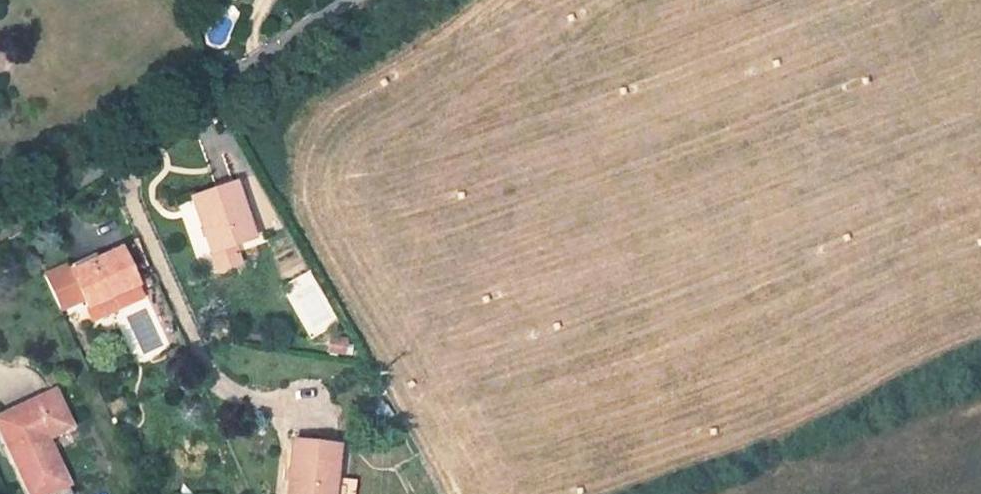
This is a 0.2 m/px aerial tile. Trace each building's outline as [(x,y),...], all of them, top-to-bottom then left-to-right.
[(206,13),(230,7),(228,0),(210,0),(204,1),(206,13)] [(213,253),(256,236),(234,180),(192,197),(213,253)] [(97,251),(43,274),(59,309),(80,300),(89,321),(142,298),(121,250),(100,260),(97,251)] [(178,331),(165,336),(174,358),(188,353),(178,331)] [(54,388),(0,414),(0,434),(29,493),(51,493),(67,486),(46,442),(74,429),(54,388)] [(337,441),(296,435),(287,493),(347,493),(350,476),(332,474),(337,441)]
